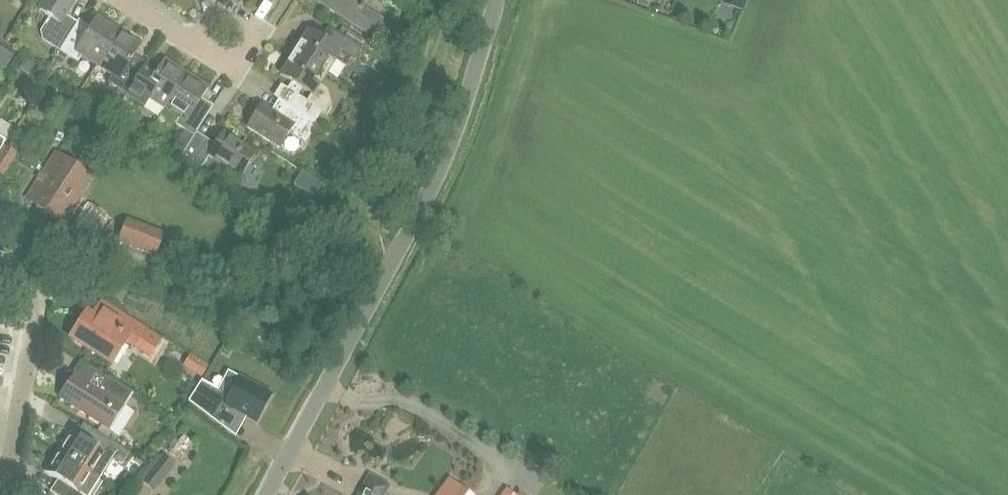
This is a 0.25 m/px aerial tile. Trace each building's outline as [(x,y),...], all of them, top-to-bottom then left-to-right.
[(76,23),(65,15),(74,0),(46,0),(39,11),(51,19),(43,32),(44,42),(58,51),(76,23)] [(361,6),(365,0),(315,0),(374,37),(384,21),(361,6)] [(685,12),(676,9),(673,19),(682,22),(685,12)] [(97,65),(119,31),(97,17),(90,28),(78,20),(76,23),(58,51),(59,52),(68,57),(77,63),(82,56),(97,65)] [(126,94),(146,63),(134,55),(140,45),(119,31),(97,65),(111,75),(107,82),(126,94)] [(294,53),(326,73),(335,60),(346,67),(351,59),(354,61),(361,49),(336,33),(329,44),(307,31),(294,53)] [(59,52),(54,59),(63,65),(68,57),(59,52)] [(319,86),(326,73),(294,53),(280,75),(312,95),(307,102),(297,95),(289,107),(315,123),(322,112),(326,114),(331,107),(326,90),(319,86)] [(29,75),(35,65),(24,58),(18,67),(29,75)] [(164,108),(186,74),(164,60),(158,71),(146,63),(126,94),(145,106),(150,99),(164,108)] [(194,137),(196,133),(213,106),(201,99),(208,88),(186,74),(164,108),(179,117),(174,125),(194,137)] [(315,123),(289,107),(285,104),(278,116),(261,105),(247,127),(279,148),(290,131),(306,141),(316,124),(315,123)] [(196,133),(194,137),(182,154),(202,167),(209,156),(241,176),(255,154),(223,133),(215,145),(196,133)] [(55,152),(26,198),(63,225),(93,181),(55,152)] [(316,182),(308,195),(315,200),(323,187),(316,182)] [(94,249),(112,221),(88,202),(70,231),(94,249)] [(155,256),(164,234),(127,219),(118,242),(155,256)] [(87,312),(70,338),(111,364),(125,341),(137,349),(148,356),(159,339),(147,332),(115,311),(107,325),(94,317),(87,312)] [(188,359),(184,366),(203,377),(210,366),(200,359),(192,354),(188,359)] [(260,363),(262,364),(258,372),(272,379),(277,370),(261,362),(260,363)] [(74,375),(59,398),(109,429),(132,393),(106,377),(98,390),(74,375)] [(201,379),(187,402),(222,427),(232,408),(255,420),(270,391),(240,375),(229,394),(201,379)] [(100,479),(112,460),(122,464),(129,453),(108,440),(101,452),(71,433),(58,453),(100,479)] [(100,479),(58,453),(46,472),(75,491),(73,494),(90,494),(100,479)] [(175,467),(162,456),(142,481),(155,491),(175,467)] [(389,486),(369,475),(358,494),(384,494),(389,486)] [(449,494),(472,494),(456,484),(449,494)]
